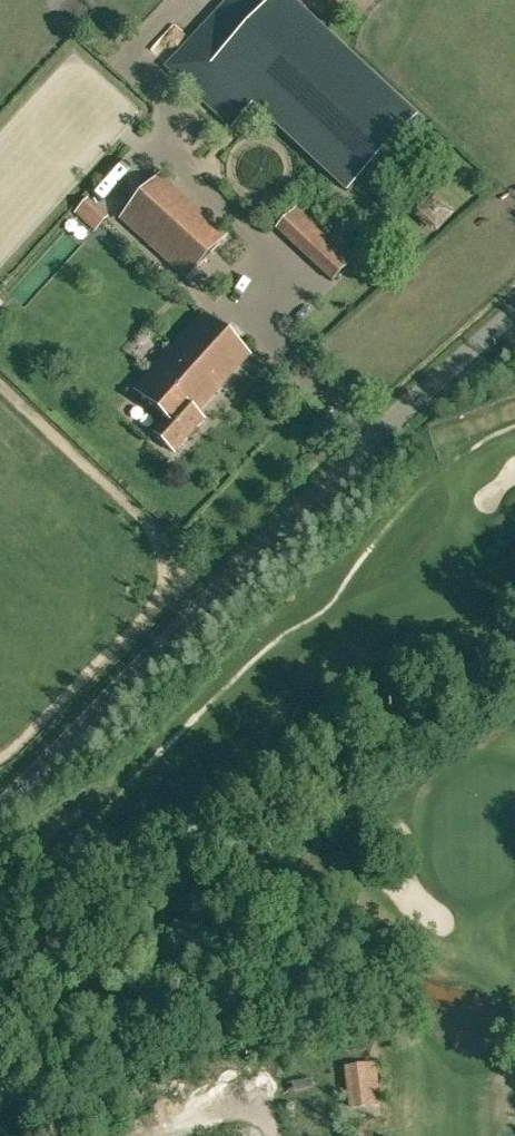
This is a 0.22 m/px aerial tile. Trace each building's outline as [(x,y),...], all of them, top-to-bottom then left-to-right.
[(164,66),(231,128),(252,105),(346,193),(418,116),(293,0),(226,0),(164,66)] [(108,172),(114,182),(132,172),(126,162),(108,172)] [(118,221),(187,281),(226,236),(158,176),(155,178),(146,170),(139,178),(148,186),(118,221)] [(280,222),(334,277),(361,251),(344,234),(332,246),(295,207),(280,222)] [(206,418),(199,412),(253,354),(208,312),(136,388),(169,419),(156,433),(176,451),(206,418)] [(366,1065),(347,1067),(353,1108),(371,1105),(366,1065)] [(337,1070),(293,1073),(294,1095),(338,1092),(337,1070)]
